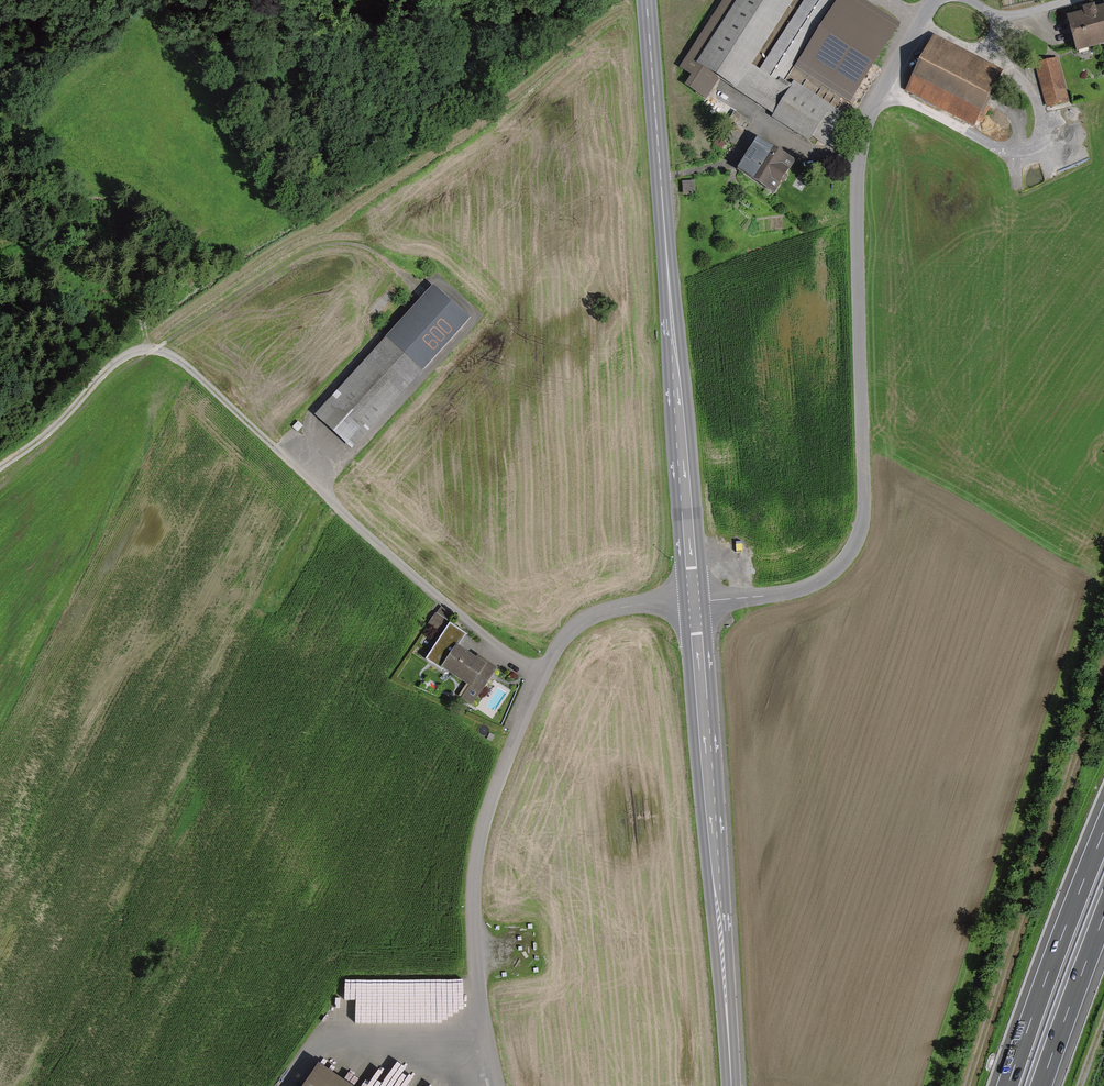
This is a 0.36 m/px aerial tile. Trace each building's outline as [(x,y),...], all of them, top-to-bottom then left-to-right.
[(680,69),(691,76),(685,86),(707,100),(719,82),(826,150),(848,115),(794,80),(790,86),(781,80),(832,0),(804,0),(759,71),(749,65),(791,0),(724,0),(680,69)] [(795,68),(851,104),(901,26),(860,0),(838,0),(795,68)] [(1069,20),(1077,51),(1103,44),(1103,12),(1069,20)] [(1001,71),(935,39),(909,90),(975,123),(1001,71)] [(1059,62),(1038,67),(1048,107),(1069,102),(1059,62)] [(794,164),(759,143),(741,173),(776,195),(794,164)] [(435,291),(316,418),(346,446),(465,320),(435,291)] [(436,610),(421,633),(433,641),(449,618),(436,610)] [(493,673),(457,648),(443,668),(469,686),(462,697),(472,704),(493,673)] [(319,1067),(307,1085),(348,1085),(319,1067)]
